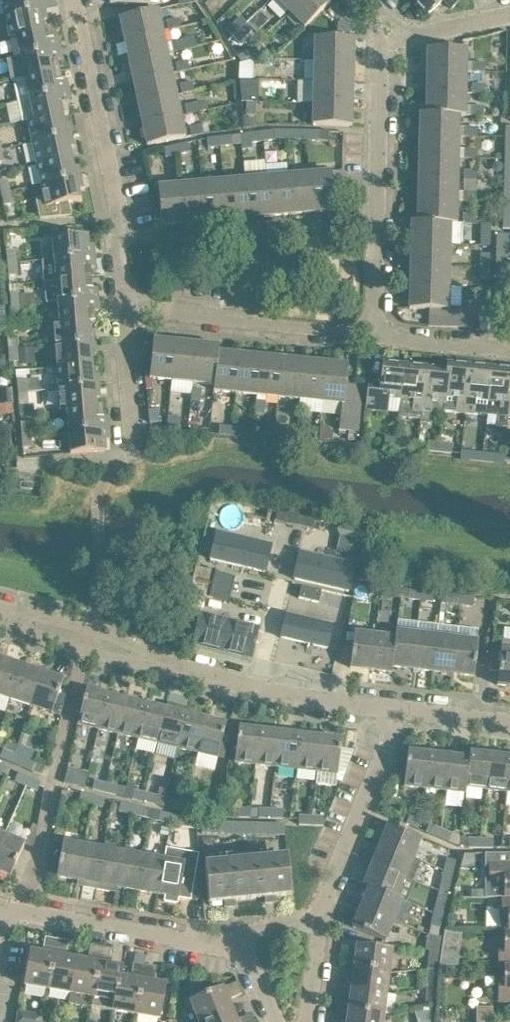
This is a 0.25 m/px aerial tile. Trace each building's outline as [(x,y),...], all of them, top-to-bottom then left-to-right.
[(4,16),(44,7),(43,0),(1,0),(4,16)] [(289,12),(302,0),(277,0),(289,12)] [(332,0),(302,0),(289,12),(305,28),(333,0),(332,0)] [(411,0),(427,16),(443,0),(451,9),(460,0),(411,0)] [(44,7),(4,16),(9,37),(44,29),(42,20),(47,19),(44,7)] [(124,39),(162,31),(158,10),(119,18),(124,39)] [(241,16),(226,30),(233,37),(248,23),(241,16)] [(179,18),(166,20),(168,30),(181,27),(179,18)] [(233,37),(239,44),(254,30),(248,23),(233,37)] [(336,23),(335,32),(350,33),(350,24),(336,23)] [(44,29),(9,37),(9,39),(16,37),(20,57),(60,48),(58,38),(53,39),(50,28),(44,29)] [(129,61),(167,52),(165,43),(162,31),(124,39),(129,61)] [(353,60),(354,38),(314,38),(314,59),(353,60)] [(183,39),(165,43),(167,52),(186,48),(185,44),(183,39)] [(238,60),(239,63),(253,60),(261,58),(254,46),(238,56),(240,60),(238,60)] [(25,78),(59,71),(57,61),(62,60),(60,48),(20,57),(25,78)] [(485,72),(485,62),(466,62),(467,50),(427,48),(427,70),(485,72)] [(172,74),(167,52),(129,61),(133,82),(172,74)] [(353,82),(353,60),(314,59),(313,81),(353,82)] [(187,60),(175,63),(178,73),(190,70),(187,60)] [(253,60),(239,63),(240,66),(240,79),(252,80),(253,60)] [(466,72),(485,72),(427,70),(426,92),(466,93),(466,72)] [(59,71),(25,78),(13,81),(18,102),(69,91),(67,80),(62,81),(59,71)] [(172,74),(133,82),(138,103),(176,95),(172,74)] [(295,90),(308,90),(308,80),(295,80),(295,90)] [(193,81),(180,84),(182,94),(195,91),(193,81)] [(352,104),(353,82),(313,81),(313,103),(352,104)] [(258,84),(241,83),(242,101),(257,102),(258,84)] [(472,93),(485,93),(485,84),(472,83),(472,93)] [(71,102),(69,91),(18,102),(22,122),(27,121),(27,122),(69,113),(66,103),(71,102)] [(426,92),(426,113),(465,114),(466,93),(426,92)] [(138,103),(142,125),(181,116),(176,95),(138,103)] [(197,102),(184,105),(187,115),(199,112),(197,102)] [(307,102),(294,102),(294,112),(307,112),(307,102)] [(312,125),(332,126),(352,126),(352,104),(313,103),(312,125)] [(484,106),(471,105),(471,115),(484,116),(484,106)] [(69,114),(69,113),(27,122),(32,143),(72,135),(69,123),(64,125),(62,116),(69,114)] [(465,116),(465,114),(426,113),(420,113),(419,135),(458,136),(459,115),(465,116)] [(185,138),(181,116),(142,125),(147,146),(185,138)] [(202,124),(189,127),(191,136),(204,134),(204,133),(202,124)] [(464,137),(478,137),(478,127),(464,126),(464,137)] [(262,131),(264,141),(276,140),(275,130),(262,131)] [(264,141),(262,131),(250,133),(251,143),(264,141)] [(285,140),(307,140),(307,132),(285,131),(285,140)] [(307,132),(307,140),(319,141),(319,132),(307,132)] [(219,137),(220,146),(242,144),(241,134),(219,137)] [(72,135),(32,143),(36,164),(71,157),(69,147),(74,146),(72,135)] [(419,135),(419,157),(458,158),(458,136),(419,135)] [(220,146),(219,137),(207,138),(208,148),(220,146)] [(175,145),(177,155),(190,152),(188,142),(175,145)] [(175,145),(164,148),(166,157),(177,155),(175,145)] [(464,158),(477,158),(477,148),(464,148),(464,158)] [(71,157),(36,164),(41,185),(81,176),(78,166),(73,167),(71,157)] [(419,157),(418,178),(457,179),(458,158),(419,157)] [(463,180),(477,180),(477,170),(464,170),(463,180)] [(332,172),(330,172),(310,173),(313,212),(335,211),(332,175),(332,172)] [(291,214),(313,212),(310,173),(288,175),(291,214)] [(270,216),(291,214),(288,175),(267,177),(270,216)] [(40,219),(72,216),(68,202),(80,200),(78,189),(83,188),(81,176),(41,185),(43,197),(35,199),(40,219)] [(248,218),(270,216),(267,177),(245,179),(248,218)] [(418,178),(418,200),(457,201),(476,202),(476,192),(457,191),(457,179),(418,178)] [(10,192),(8,179),(0,181),(0,187),(1,194),(10,192)] [(226,220),(248,218),(245,179),(223,181),(226,220)] [(226,220),(223,181),(201,183),(205,221),(226,220)] [(183,223),(205,221),(201,183),(180,184),(183,223)] [(161,225),(183,223),(180,184),(158,186),(161,225)] [(1,194),(4,206),(13,204),(10,192),(1,194)] [(418,200),(417,221),(456,222),(457,201),(418,200)] [(463,214),(462,223),(475,224),(476,214),(463,214)] [(411,221),(411,243),(450,244),(450,223),(456,224),(456,222),(417,221),(411,221)] [(481,236),(491,236),(491,224),(481,224),(481,236)] [(52,237),(54,260),(95,256),(94,245),(88,245),(88,234),(52,237)] [(508,243),(508,234),(497,234),(496,243),(508,243)] [(411,243),(410,265),(449,266),(450,244),(411,243)] [(508,253),(508,243),(496,243),(496,252),(508,253)] [(8,264),(17,263),(15,250),(6,251),(8,264)] [(508,262),(508,253),(496,252),(496,262),(508,262)] [(490,279),(490,254),(480,253),(480,278),(490,279)] [(54,260),(42,261),(44,282),(91,278),(90,268),(96,267),(95,256),(54,260)] [(508,271),(508,262),(496,262),(496,271),(508,271)] [(18,275),(17,263),(8,264),(9,276),(18,275)] [(410,287),(449,288),(449,266),(410,265),(410,287)] [(507,281),(508,271),(496,271),(496,281),(507,281)] [(92,288),(91,278),(44,282),(46,304),(58,303),(98,299),(97,288),(92,288)] [(507,290),(507,289),(507,281),(496,281),(495,290),(507,290)] [(428,326),(474,327),(475,327),(475,309),(448,308),(449,288),(410,287),(409,309),(429,309),(428,326)] [(495,290),(495,299),(507,300),(507,290),(495,290)] [(11,307),(20,306),(19,293),(10,294),(11,307)] [(99,311),(98,299),(58,303),(60,323),(53,323),(53,325),(95,321),(94,311),(99,311)] [(495,299),(495,309),(507,309),(507,300),(495,299)] [(20,306),(11,307),(12,319),(21,319),(20,306)] [(95,322),(95,321),(53,325),(55,347),(95,343),(94,331),(89,332),(88,323),(95,322)] [(9,351),(18,350),(17,337),(7,338),(9,351)] [(149,378),(171,380),(175,341),(153,339),(149,378)] [(171,380),(193,383),(197,344),(175,341),(171,380)] [(96,354),(95,343),(55,347),(57,368),(92,365),(91,355),(96,354)] [(193,383),(214,385),(214,391),(215,391),(218,352),(219,346),(197,344),(193,383)] [(18,350),(9,351),(10,363),(19,362),(18,350)] [(215,391),(236,393),(240,354),(218,352),(215,391)] [(240,354),(236,393),(257,395),(255,414),(256,414),(262,356),(240,354)] [(262,356),(256,414),(265,415),(267,396),(279,397),(283,358),(262,356)] [(301,400),(305,360),(283,358),(279,397),(301,400)] [(326,362),(305,360),(301,400),(322,402),(326,362)] [(357,432),(360,406),(362,386),(346,384),(348,364),(326,362),(322,402),(342,404),(339,430),(357,432)] [(366,409),(388,412),(400,413),(399,417),(400,417),(405,365),(382,363),(380,385),(368,384),(366,409)] [(443,413),(444,411),(448,364),(447,364),(446,370),(426,368),(421,419),(421,423),(430,424),(432,412),(443,413)] [(444,411),(465,413),(470,366),(448,364),(444,411)] [(58,389),(99,386),(98,375),(93,375),(92,365),(57,368),(58,389)] [(400,417),(421,419),(426,368),(405,365),(400,417)] [(465,413),(475,414),(487,415),(491,368),(470,366),(465,413)] [(499,417),(508,418),(509,399),(509,370),(491,368),(487,415),(499,417)] [(18,393),(27,392),(26,379),(17,380),(18,393)] [(100,397),(99,386),(58,389),(60,410),(95,407),(95,398),(100,397)] [(201,402),(202,389),(192,388),(190,401),(201,402)] [(0,389),(0,405),(12,404),(12,389),(0,389)] [(27,392),(18,393),(19,405),(28,405),(27,392)] [(12,415),(12,404),(0,405),(0,415),(12,415)] [(68,432),(109,428),(108,417),(103,417),(102,406),(95,407),(60,410),(60,412),(67,411),(68,432)] [(150,423),(159,422),(158,409),(149,410),(150,423)] [(22,436),(31,435),(30,422),(21,423),(22,436)] [(233,427),(220,425),(219,435),(232,436),(233,427)] [(232,436),(244,438),(254,439),(254,429),(233,427),(232,436)] [(68,432),(69,434),(70,454),(106,451),(105,440),(110,440),(109,428),(68,432)] [(298,429),(285,428),(284,437),(297,438),(298,429)] [(309,430),(298,429),(297,438),(308,439),(309,430)] [(31,435),(22,436),(23,448),(32,448),(31,435)] [(397,448),(398,439),(385,438),(384,447),(397,448)] [(398,439),(397,448),(409,449),(410,440),(398,439)] [(440,452),(441,443),(428,442),(427,451),(440,452)] [(441,443),(440,452),(452,453),(453,444),(441,443)] [(484,448),(471,446),(470,455),(483,456),(484,448)] [(483,456),(495,458),(496,449),(484,448),(483,456)] [(274,521),(305,528),(306,519),(276,513),(274,521)] [(343,527),(341,537),(363,542),(365,531),(343,527)] [(216,532),(210,559),(265,572),(267,561),(271,545),(216,532)] [(300,552),(294,579),(348,592),(355,564),(300,552)] [(199,577),(197,586),(206,588),(204,596),(214,598),(219,574),(210,572),(208,579),(199,577)] [(381,586),(368,585),(367,594),(380,595),(381,586)] [(302,586),(299,599),(319,603),(322,591),(302,586)] [(381,586),(380,595),(401,598),(402,589),(381,586)] [(443,594),(441,603),(449,604),(462,605),(463,596),(456,595),(457,589),(443,588),(443,594)] [(422,591),(409,590),(402,589),(401,598),(421,600),(422,591)] [(421,600),(432,602),(434,593),(422,591),(421,600)] [(462,605),(473,606),(474,597),(463,596),(462,605)] [(197,614),(191,640),(251,655),(257,629),(197,614)] [(286,614),(280,638),(327,648),(333,625),(286,614)] [(392,673),(393,667),(397,631),(395,631),(395,637),(375,635),(371,670),(392,673)] [(393,667),(413,669),(417,634),(397,631),(393,667)] [(371,670),(375,635),(354,632),(354,633),(347,632),(346,641),(353,641),(352,648),(350,668),(371,670)] [(413,669),(433,672),(437,636),(417,634),(413,669)] [(433,672),(454,674),(458,638),(437,636),(433,672)] [(454,674),(474,676),(476,656),(478,641),(458,638),(454,674)] [(497,685),(509,687),(509,641),(503,641),(502,640),(501,649),(499,665),(499,671),(497,685)] [(22,666),(1,659),(0,662),(0,696),(10,700),(22,666)] [(10,700),(31,707),(42,673),(22,666),(10,700)] [(42,673),(31,707),(52,713),(60,716),(64,703),(63,702),(67,693),(60,691),(63,680),(42,673)] [(78,724),(98,729),(106,695),(86,690),(78,724)] [(118,734),(126,700),(106,695),(98,729),(118,734)] [(146,705),(126,700),(118,734),(138,739),(146,705)] [(166,710),(158,744),(178,748),(186,714),(188,708),(173,704),(172,711),(166,710)] [(158,744),(166,710),(146,705),(138,739),(158,744)] [(206,719),(186,714),(178,748),(198,753),(206,719)] [(218,758),(221,743),(226,724),(206,719),(198,753),(218,758)] [(239,728),(236,747),(235,762),(255,765),(259,730),(239,728)] [(280,732),(259,730),(255,765),(276,767),(280,732)] [(300,735),(280,732),(276,767),(296,770),(300,735)] [(15,755),(11,763),(22,768),(33,772),(35,763),(34,762),(38,752),(25,747),(30,737),(23,734),(15,755)] [(296,770),(317,772),(321,737),(300,735),(296,770)] [(317,772),(337,774),(341,740),(321,737),(317,772)] [(15,755),(3,750),(0,757),(0,758),(11,763),(15,755)] [(424,789),(428,754),(408,751),(404,786),(424,789)] [(470,753),(469,759),(465,793),(466,793),(467,787),(486,790),(490,755),(470,753)] [(444,791),(449,756),(428,754),(424,789),(444,791)] [(490,755),(486,790),(507,792),(509,765),(509,757),(490,755)] [(465,793),(469,759),(449,756),(444,791),(465,793)] [(45,765),(35,763),(33,772),(43,775),(45,765)] [(6,778),(10,769),(1,765),(0,765),(0,775),(6,778)] [(66,774),(64,782),(84,787),(88,772),(67,768),(66,774)] [(26,786),(30,778),(18,773),(15,781),(26,786)] [(37,791),(41,783),(30,778),(26,786),(37,791)] [(104,792),(106,783),(95,780),(92,789),(104,792)] [(116,795),(116,794),(118,786),(106,783),(104,792),(116,795)] [(144,802),(146,793),(134,790),(132,799),(144,802)] [(93,796),(81,793),(79,802),(90,804),(93,796)] [(155,805),(157,796),(146,793),(144,802),(155,805)] [(93,796),(90,804),(103,807),(105,799),(93,796)] [(184,812),(186,803),(173,800),(171,808),(184,812)] [(133,805),(121,802),(119,811),(131,814),(133,805)] [(186,803),(184,812),(195,814),(197,806),(186,803)] [(131,814),(151,819),(153,810),(133,805),(131,814)] [(250,818),(250,809),(238,808),(237,817),(250,818)] [(271,818),(271,809),(259,809),(258,818),(271,818)] [(271,809),(271,818),(283,818),(283,809),(271,809)] [(173,815),(161,812),(158,821),(171,824),(173,815)] [(182,826),(184,818),(173,815),(171,824),(182,826)] [(311,825),(312,816),(299,816),(299,825),(311,825)] [(312,816),(311,825),(323,826),(323,817),(312,816)] [(406,824),(418,829),(421,821),(409,816),(406,824)] [(413,858),(421,837),(389,824),(380,844),(413,858)] [(440,829),(429,825),(425,833),(437,838),(440,829)] [(440,829),(437,838),(459,846),(460,840),(451,836),(451,834),(440,829)] [(7,836),(5,835),(0,846),(0,872),(10,876),(25,844),(7,836)] [(468,848),(480,848),(480,839),(468,839),(468,848)] [(480,839),(480,848),(493,848),(493,839),(480,839)] [(83,845),(63,842),(57,876),(77,880),(83,845)] [(97,884),(96,890),(110,892),(111,886),(118,887),(124,852),(115,851),(116,844),(105,842),(104,849),(97,884)] [(380,844),(372,865),(404,878),(412,881),(420,861),(413,858),(380,844)] [(104,849),(83,845),(77,880),(83,881),(82,887),(96,890),(104,849)] [(165,859),(158,895),(165,896),(164,902),(178,904),(179,894),(189,896),(197,855),(166,850),(165,859)] [(138,891),(144,856),(124,852),(118,887),(138,891)] [(501,897),(509,897),(509,854),(485,854),(485,896),(501,896),(501,897)] [(158,895),(165,859),(144,856),(138,891),(158,895)] [(205,864),(208,903),(224,902),(224,907),(236,906),(235,900),(264,898),(265,903),(276,902),(276,897),(291,895),(287,856),(205,864)] [(444,871),(453,873),(456,861),(447,859),(444,871)] [(369,887),(402,901),(402,900),(396,897),(404,878),(372,865),(363,885),(369,887)] [(441,883),(450,885),(453,873),(444,871),(441,883)] [(361,908),(394,921),(402,901),(369,887),(361,908)] [(501,918),(507,918),(507,931),(504,931),(504,932),(509,932),(509,897),(501,897),(501,918)] [(445,904),(437,901),(434,914),(442,916),(445,904)] [(352,928),(371,935),(385,941),(394,921),(361,908),(352,928)] [(431,925),(440,927),(442,916),(434,914),(431,925)] [(458,964),(464,933),(450,930),(443,961),(458,964)] [(504,932),(504,946),(498,946),(498,967),(509,967),(509,932),(504,932)] [(57,939),(45,938),(43,953),(30,951),(24,986),(48,990),(57,939)] [(57,939),(48,990),(70,994),(77,959),(66,957),(68,941),(57,939)] [(70,994),(69,1003),(91,1007),(102,947),(90,945),(88,961),(77,959),(70,994)] [(377,948),(357,946),(356,952),(351,952),(349,967),(389,972),(392,949),(377,948)] [(102,947),(91,1007),(113,1011),(121,967),(110,965),(113,949),(102,947)] [(434,969),(436,969),(437,962),(440,963),(441,952),(430,951),(429,969),(434,969)] [(136,1015),(145,965),(133,963),(131,978),(121,977),(122,967),(121,967),(113,1011),(136,1015)] [(162,1004),(165,985),(154,982),(156,967),(145,965),(136,1015),(159,1019),(162,1004)] [(351,989),(386,993),(389,972),(349,967),(347,983),(352,984),(351,989)] [(498,967),(504,967),(504,981),(498,981),(498,982),(498,1002),(509,1002),(509,967),(498,967)] [(433,988),(434,969),(429,969),(427,969),(426,989),(433,988)] [(190,1002),(199,1021),(203,1021),(232,1010),(228,1000),(242,994),(237,982),(190,1002)] [(433,988),(426,989),(425,1005),(432,1006),(433,988)] [(386,993),(351,989),(350,995),(345,994),(343,1010),(383,1015),(386,993)] [(251,1014),(236,1020),(232,1010),(203,1021),(254,1021),(251,1014)] [(383,1015),(343,1010),(342,1021),(382,1021),(383,1015)] [(16,1021),(45,1021),(46,1015),(18,1011),(16,1021)]
